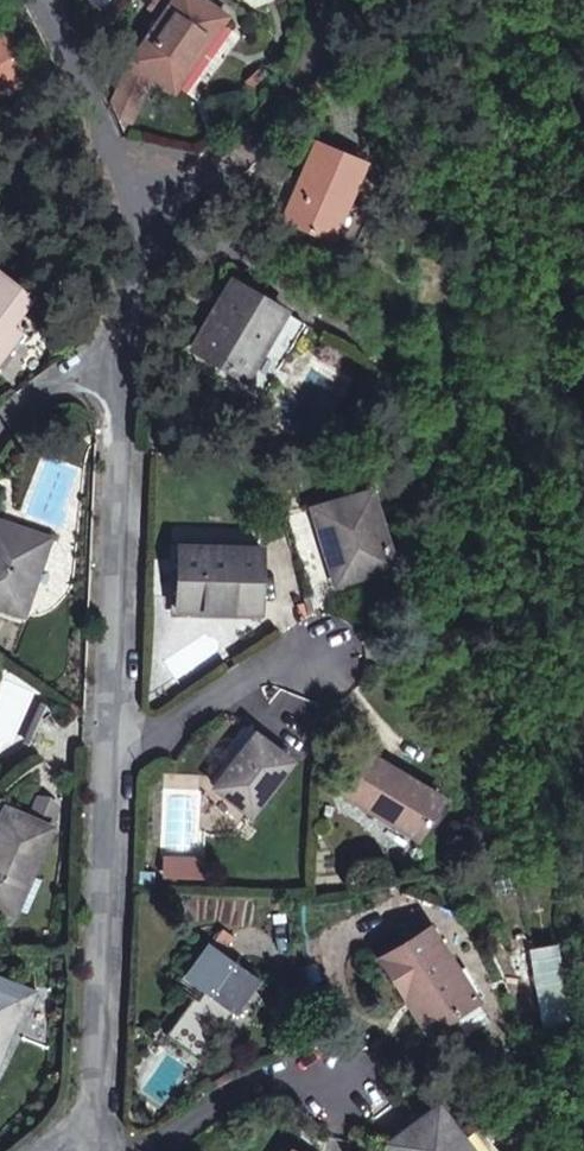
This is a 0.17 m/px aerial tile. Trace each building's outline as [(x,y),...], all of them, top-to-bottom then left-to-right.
[(222,0),(188,0),(151,52),(171,69),(185,79),(211,43),(218,47),(242,14),(222,0)] [(11,91),(5,74),(44,60),(28,17),(0,29),(0,96),(11,91)] [(327,180),(310,217),(346,235),(380,161),(332,140),(316,175),(327,180)] [(4,342),(50,283),(17,258),(0,279),(0,339),(4,342)] [(236,344),(226,359),(275,387),(313,313),(243,272),(211,328),(236,344)] [(236,344),(211,328),(201,345),(226,359),(236,344)] [(407,562),(384,487),(324,505),(342,562),(368,554),(376,572),(407,562)] [(59,533),(4,512),(0,524),(0,593),(35,606),(59,533)] [(249,595),(248,607),(269,610),(274,545),(190,540),(188,593),(249,595)] [(342,562),(348,581),(376,572),(368,554),(342,562)] [(266,734),(226,786),(258,811),(297,759),(266,734)] [(380,753),(358,792),(428,833),(452,793),(380,753)] [(22,798),(0,843),(0,893),(24,905),(64,819),(22,798)] [(215,851),(201,850),(180,849),(180,870),(214,871),(215,851)] [(468,987),(427,924),(380,956),(404,991),(416,985),(436,1019),(452,1010),(446,1000),(468,987)] [(174,1026),(208,1050),(248,995),(261,976),(219,944),(199,970),(215,983),(209,991),(202,987),(174,1026)] [(7,969),(2,979),(28,991),(20,1010),(30,1013),(42,985),(7,969)] [(28,991),(2,979),(0,978),(0,1054),(20,1010),(28,991)] [(404,991),(426,1025),(436,1019),(416,985),(404,991)] [(452,1010),(474,997),(468,987),(446,1000),(452,1010)] [(452,1010),(464,1031),(487,1017),(474,997),(452,1010)] [(402,1150),(478,1150),(445,1106),(394,1140),(402,1150)]
